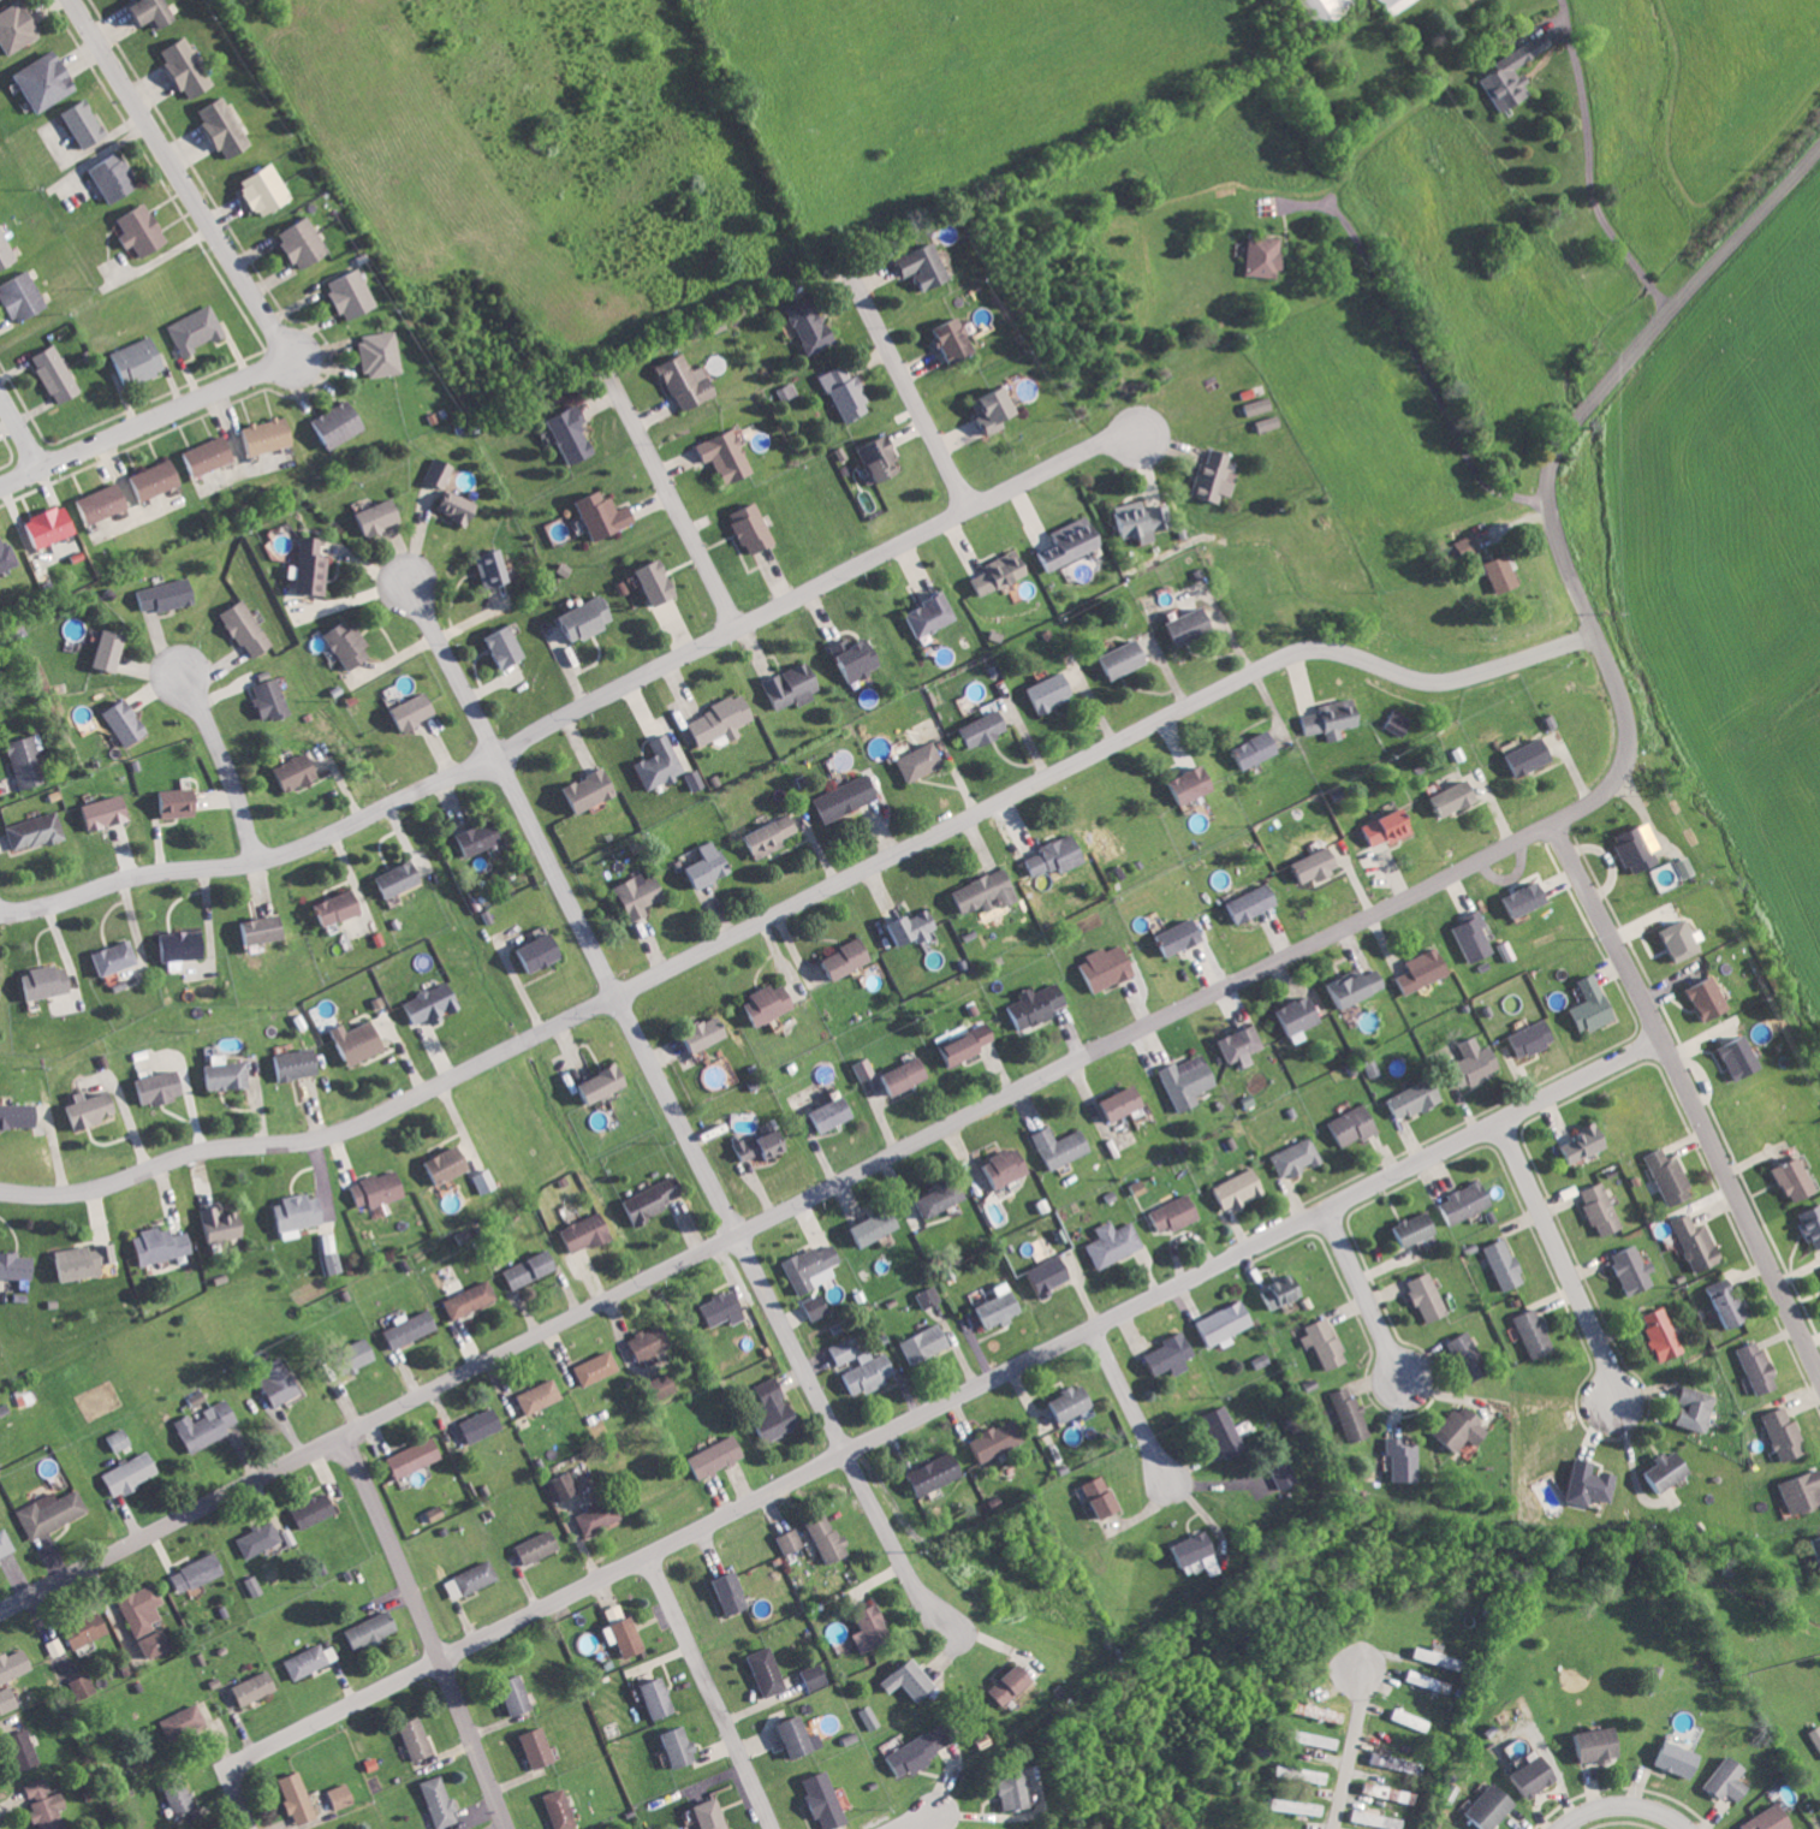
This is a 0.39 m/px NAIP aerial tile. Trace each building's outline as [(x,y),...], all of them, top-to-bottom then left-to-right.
[(159,19),(163,29),(180,21),(169,0),(146,0),(136,5),(146,26),(159,19)] [(1346,0),(1292,0),(1307,24),(1346,0)] [(1378,14),(1404,0),(1370,0),(1378,14)] [(7,54),(41,38),(24,1),(0,12),(0,40),(7,54)] [(1525,94),(1510,67),(1547,47),(1539,34),(1488,62),(1492,69),(1474,79),(1492,112),(1525,94)] [(165,50),(187,101),(214,90),(192,38),(165,50)] [(40,113),(81,88),(57,48),(16,72),(40,113)] [(252,149),(230,98),(204,109),(225,160),(252,149)] [(66,111),(84,149),(108,138),(90,100),(66,111)] [(141,190),(123,151),(92,164),(110,204),(141,190)] [(244,178),(261,216),(295,201),(278,163),(244,178)] [(143,256),(171,243),(152,202),(120,216),(127,233),(119,236),(125,248),(137,243),(143,256)] [(282,231),(300,269),(331,254),(313,217),(282,231)] [(20,260),(0,222),(0,270),(20,260)] [(1272,237),(1240,236),(1239,275),(1271,276),(1272,237)] [(905,272),(911,289),(938,280),(924,241),(885,254),(892,276),(905,272)] [(329,283),(348,321),(379,305),(360,267),(329,283)] [(32,270),(0,284),(0,285),(15,322),(48,309),(32,270)] [(781,307),(799,353),(823,344),(804,297),(781,307)] [(169,324),(184,358),(199,351),(197,348),(227,334),(213,303),(169,324)] [(963,350),(948,314),(921,325),(936,361),(963,350)] [(361,334),(365,377),(403,373),(398,330),(361,334)] [(109,353),(122,386),(169,368),(156,334),(109,353)] [(59,405),(83,391),(57,343),(33,356),(59,405)] [(669,409),(707,395),(696,365),(685,370),(678,352),(652,361),(669,409)] [(834,420),(864,409),(850,374),(843,377),(838,363),(816,371),(834,420)] [(964,395),(972,416),(969,417),(975,435),(994,428),(990,416),(1004,411),(993,384),(964,395)] [(369,426),(351,397),(311,422),(323,441),(326,438),(333,449),(369,426)] [(1266,409),(1263,397),(1238,403),(1241,416),(1266,409)] [(557,462),(585,453),(575,422),(578,421),(572,404),(542,414),(557,462)] [(239,427),(243,443),(250,442),(254,455),(298,443),(291,414),(239,427)] [(1275,426),(1272,415),(1249,422),(1253,432),(1275,426)] [(743,470),(724,427),(687,443),(696,462),(704,459),(714,483),(743,470)] [(849,443),(862,480),(892,469),(879,433),(849,443)] [(237,462),(229,436),(178,450),(184,470),(193,468),(195,474),(237,462)] [(1210,502),(1212,493),(1223,495),(1226,481),(1217,479),(1224,453),(1204,448),(1200,463),(1192,461),(1183,495),(1210,502)] [(427,479),(450,488),(441,511),(473,524),(482,500),(448,487),(458,463),(436,455),(427,479)] [(144,500),(183,482),(172,457),(132,475),(144,500)] [(80,498),(92,524),(131,505),(119,480),(80,498)] [(566,497),(581,538),(627,522),(621,504),(607,509),(603,496),(594,498),(590,488),(566,497)] [(406,522),(399,497),(361,508),(368,533),(406,522)] [(739,553),(764,541),(744,500),(719,512),(739,553)] [(1158,503),(1138,507),(1136,500),(1104,505),(1109,538),(1128,535),(1130,541),(1145,539),(1143,528),(1162,525),(1158,503)] [(80,533),(70,504),(22,520),(32,549),(80,533)] [(1081,514),(1042,531),(1047,542),(1028,551),(1037,571),(1095,545),(1081,514)] [(0,536),(0,574),(23,563),(8,532),(0,536)] [(1456,559),(1475,550),(1467,533),(1448,542),(1456,559)] [(320,536),(302,535),(300,591),(328,592),(329,554),(320,553),(320,536)] [(1021,572),(1009,548),(977,563),(980,570),(963,578),(972,596),(1021,572)] [(480,553),(485,586),(513,582),(507,549),(480,553)] [(1509,586),(1500,554),(1478,560),(1486,591),(1509,586)] [(662,595),(649,557),(624,566),(638,604),(662,595)] [(137,589),(142,610),(159,606),(160,611),(199,602),(193,576),(137,589)] [(908,637),(946,619),(932,588),(909,599),(912,604),(896,611),(908,637)] [(605,625),(593,595),(547,613),(558,642),(573,636),(573,637),(605,625)] [(273,648),(250,599),(226,610),(249,659),(273,648)] [(1154,622),(1164,644),(1200,628),(1190,605),(1154,622)] [(373,658),(353,619),(328,631),(347,671),(373,658)] [(491,633),(505,668),(530,658),(516,623),(491,633)] [(120,671),(130,634),(105,627),(95,664),(120,671)] [(837,684),(863,674),(860,668),(872,664),(866,648),(861,650),(856,638),(824,650),(837,684)] [(1136,664),(1127,639),(1089,653),(1098,678),(1136,664)] [(754,679),(768,710),(790,701),(791,705),(806,698),(804,692),(813,688),(800,659),(754,679)] [(1067,695),(1055,669),(1017,686),(1028,712),(1067,695)] [(254,685),(266,721),(292,713),(280,676),(254,685)] [(393,705),(403,730),(440,715),(429,690),(393,705)] [(689,746),(719,734),(721,740),(733,735),(729,725),(744,720),(733,692),(703,704),(705,711),(680,721),(689,746)] [(149,736),(136,698),(107,708),(121,746),(149,736)] [(1352,724),(1346,699),(1293,711),(1299,736),(1319,731),(1322,741),(1337,738),(1334,728),(1352,724)] [(949,728),(960,749),(998,730),(987,708),(949,728)] [(1395,734),(1403,718),(1385,709),(1377,726),(1395,734)] [(1266,754),(1256,730),(1222,746),(1233,769),(1266,754)] [(626,763),(640,790),(679,772),(659,731),(642,740),(648,752),(626,763)] [(19,789),(47,782),(35,735),(7,742),(19,789)] [(1506,776),(1541,760),(1530,737),(1496,753),(1506,776)] [(887,755),(897,780),(933,766),(924,742),(887,755)] [(324,776),(313,749),(273,767),(279,781),(282,780),(287,792),(324,776)] [(1159,775),(1167,803),(1199,794),(1192,766),(1159,775)] [(573,812),(619,795),(609,768),(563,785),(573,812)] [(805,798),(816,822),(871,799),(861,775),(805,798)] [(1421,792),(1428,814),(1465,803),(1458,781),(1421,792)] [(201,817),(201,788),(158,789),(158,818),(201,817)] [(133,819),(126,793),(81,805),(87,831),(133,819)] [(1353,822),(1362,848),(1401,834),(1392,808),(1353,822)] [(14,852),(66,837),(58,810),(6,825),(14,852)] [(777,845),(774,838),(790,830),(781,812),(734,835),(747,861),(777,845)] [(457,834),(466,857),(505,841),(496,818),(457,834)] [(1607,833),(1620,872),(1649,862),(1644,850),(1649,848),(1640,822),(1607,833)] [(1023,876),(1050,866),(1052,871),(1078,862),(1067,832),(1031,844),(1034,851),(1017,857),(1023,876)] [(676,866),(684,888),(720,875),(707,840),(691,846),(696,858),(676,866)] [(1294,886),(1328,867),(1315,845),(1282,864),(1294,886)] [(1689,873),(1682,855),(1669,861),(1677,878),(1689,873)] [(427,881),(418,858),(375,876),(385,899),(427,881)] [(952,914),(975,904),(978,913),(1009,899),(995,867),(942,891),(952,914)] [(616,886),(633,922),(650,913),(647,906),(669,895),(659,874),(639,884),(635,877),(616,886)] [(1503,918),(1536,903),(1526,880),(1493,896),(1503,918)] [(1217,899),(1226,922),(1267,907),(1259,884),(1217,899)] [(315,901),(319,918),(325,916),(327,923),(365,914),(360,890),(315,901)] [(879,919),(884,942),(908,937),(908,940),(924,936),(922,929),(929,928),(925,909),(898,915),(879,919)] [(244,946),(290,936),(284,912),(239,922),(244,946)] [(1476,925),(1478,924),(1474,912),(1446,923),(1460,962),(1486,953),(1476,925)] [(1648,930),(1664,963),(1689,951),(1673,918),(1648,930)] [(1194,941),(1186,919),(1147,932),(1154,955),(1194,941)] [(208,958),(207,931),(164,933),(165,960),(208,958)] [(141,962),(132,938),(94,952),(103,976),(141,962)] [(811,955),(819,978),(862,964),(854,941),(811,955)] [(1071,960),(1083,992),(1126,977),(1115,944),(1100,950),(1100,949),(1071,960)] [(1398,961),(1402,970),(1390,976),(1399,994),(1441,974),(1427,947),(1398,961)] [(70,963),(20,973),(27,1001),(76,991),(70,963)] [(1329,1009),(1379,986),(1371,968),(1354,976),(1351,968),(1317,984),(1329,1009)] [(1569,979),(1578,1000),(1561,1007),(1572,1034),(1605,1020),(1585,972),(1569,979)] [(1676,986),(1690,1021),(1716,1010),(1702,976),(1676,986)] [(1011,1030),(1049,1015),(1046,1010),(1062,1003),(1053,981),(1027,992),(1025,986),(1012,991),(1015,999),(1001,1005),(1011,1030)] [(414,1024),(430,1018),(432,1025),(449,1019),(448,1014),(462,1010),(453,982),(405,998),(414,1024)] [(731,1000),(744,1027),(785,1007),(774,984),(764,989),(762,985),(731,1000)] [(1268,1007),(1281,1045),(1295,1040),(1291,1029),(1311,1022),(1302,995),(1268,1007)] [(699,1052),(732,1036),(722,1015),(688,1031),(699,1052)] [(351,1065),(391,1048),(378,1018),(350,1030),(347,1022),(335,1027),(351,1065)] [(1546,1044),(1537,1020),(1501,1034),(1510,1058),(1546,1044)] [(987,1040),(980,1024),(929,1045),(938,1067),(975,1052),(973,1046),(987,1040)] [(1243,1063),(1239,1053),(1251,1048),(1242,1024),(1207,1037),(1217,1063),(1229,1059),(1231,1067),(1243,1063)] [(1706,1047),(1724,1080),(1749,1067),(1731,1033),(1706,1047)] [(1441,1064),(1453,1089),(1492,1071),(1480,1045),(1473,1048),(1467,1035),(1451,1042),(1457,1057),(1441,1064)] [(274,1053),(277,1080),(323,1074),(319,1048),(274,1053)] [(214,1054),(215,1064),(206,1065),(207,1089),(251,1087),(250,1061),(229,1061),(229,1053),(214,1054)] [(1170,1112),(1190,1103),(1186,1094),(1208,1084),(1195,1053),(1170,1064),(1168,1061),(1151,1069),(1170,1112)] [(871,1073),(863,1056),(848,1063),(856,1080),(871,1073)] [(921,1080),(914,1058),(870,1071),(877,1094),(921,1080)] [(592,1101),(631,1086),(622,1063),(583,1079),(592,1101)] [(187,1092),(181,1069),(139,1078),(145,1106),(177,1100),(176,1095),(187,1092)] [(1432,1100),(1422,1078),(1379,1098),(1389,1120),(1432,1100)] [(1090,1098),(1097,1120),(1133,1109),(1125,1086),(1090,1098)] [(74,1128),(120,1115),(113,1090),(88,1097),(86,1090),(77,1092),(80,1103),(68,1106),(74,1128)] [(807,1133),(845,1117),(836,1094),(797,1111),(807,1133)] [(0,1103),(0,1127),(42,1128),(42,1104),(0,1103)] [(1370,1130),(1355,1104),(1321,1123),(1336,1149),(1370,1130)] [(753,1166),(794,1150),(785,1126),(773,1131),(771,1124),(761,1127),(764,1134),(736,1145),(743,1161),(751,1159),(753,1166)] [(1549,1143),(1560,1165),(1599,1145),(1589,1124),(1549,1143)] [(1050,1140),(1043,1125),(1025,1133),(1042,1170),(1083,1151),(1072,1129),(1050,1140)] [(1265,1154),(1275,1178),(1316,1162),(1306,1137),(1265,1154)] [(473,1171),(463,1145),(424,1159),(433,1185),(473,1171)] [(986,1190),(1021,1173),(1008,1146),(973,1163),(986,1190)] [(1636,1155),(1661,1207),(1686,1194),(1668,1157),(1661,1161),(1654,1147),(1636,1155)] [(1801,1192),(1787,1156),(1763,1165),(1776,1201),(1801,1192)] [(472,1176),(482,1195),(498,1186),(488,1168),(472,1176)] [(1216,1211),(1260,1193),(1249,1168),(1206,1186),(1216,1211)] [(626,1198),(636,1220),(688,1196),(678,1174),(626,1198)] [(958,1198),(948,1176),(926,1186),(928,1189),(907,1199),(916,1218),(958,1198)] [(1430,1199),(1441,1224),(1486,1205),(1476,1180),(1430,1199)] [(1592,1237),(1615,1227),(1595,1181),(1572,1191),(1592,1237)] [(329,1222),(325,1195),(313,1197),(313,1192),(285,1196),(286,1203),(278,1204),(283,1239),(304,1236),(302,1226),(329,1222)] [(1192,1217),(1181,1193),(1142,1211),(1153,1235),(1192,1217)] [(200,1209),(207,1243),(251,1235),(246,1210),(222,1214),(221,1206),(200,1209)] [(849,1248),(893,1227),(883,1206),(839,1227),(849,1248)] [(1382,1226),(1392,1249),(1429,1231),(1419,1209),(1382,1226)] [(563,1226),(572,1252),(615,1239),(606,1212),(563,1226)] [(1688,1227),(1681,1213),(1665,1220),(1687,1272),(1712,1261),(1696,1224),(1688,1227)] [(1138,1248),(1127,1222),(1110,1229),(1106,1220),(1088,1227),(1093,1239),(1080,1244),(1090,1268),(1138,1248)] [(144,1266),(196,1252),(191,1231),(174,1235),(173,1228),(163,1230),(162,1227),(136,1234),(144,1266)] [(343,1273),(338,1232),(322,1234),(327,1274),(343,1273)] [(1495,1291),(1518,1283),(1501,1237),(1478,1245),(1495,1291)] [(798,1294),(836,1276),(832,1266),(843,1261),(833,1240),(784,1263),(798,1294)] [(60,1250),(64,1280),(106,1274),(104,1263),(119,1261),(116,1242),(60,1250)] [(1616,1295),(1648,1286),(1641,1262),(1635,1263),(1630,1245),(1604,1252),(1616,1295)] [(510,1287),(560,1271),(554,1250),(504,1266),(510,1287)] [(0,1251),(0,1277),(38,1277),(38,1256),(21,1257),(21,1251),(0,1251)] [(1061,1280),(1053,1256),(1019,1268),(1030,1299),(1046,1293),(1043,1286),(1061,1280)] [(1296,1294),(1286,1271),(1259,1283),(1263,1293),(1256,1296),(1262,1309),(1296,1294)] [(1419,1322),(1442,1313),(1424,1271),(1398,1281),(1409,1307),(1412,1305),(1419,1322)] [(1740,1318),(1721,1276),(1696,1287),(1715,1329),(1740,1318)] [(443,1297),(451,1318),(498,1301),(490,1281),(443,1297)] [(974,1329),(993,1321),(994,1322),(1013,1314),(998,1281),(985,1287),(989,1296),(964,1307),(974,1329)] [(937,1301),(930,1285),(911,1292),(918,1308),(937,1301)] [(746,1312),(734,1289),(704,1304),(717,1327),(746,1312)] [(813,1319),(831,1313),(824,1293),(806,1300),(813,1319)] [(1224,1335),(1246,1325),(1235,1300),(1189,1321),(1200,1347),(1213,1342),(1216,1348),(1228,1342),(1224,1335)] [(1636,1315),(1642,1328),(1637,1330),(1651,1363),(1677,1352),(1658,1306),(1636,1315)] [(440,1328),(430,1307),(399,1321),(400,1324),(387,1330),(395,1348),(440,1328)] [(1508,1316),(1524,1359),(1547,1350),(1531,1307),(1508,1316)] [(1307,1343),(1318,1370),(1340,1361),(1322,1316),(1299,1325),(1303,1334),(1296,1337),(1300,1346),(1307,1343)] [(659,1361),(655,1352),(673,1344),(664,1322),(630,1337),(644,1367),(659,1361)] [(946,1349),(934,1322),(899,1337),(911,1364),(946,1349)] [(1145,1377),(1164,1368),(1167,1375),(1182,1369),(1178,1359),(1188,1355),(1177,1330),(1155,1339),(1158,1345),(1135,1355),(1145,1377)] [(1441,1340),(1461,1382),(1478,1374),(1459,1332),(1441,1340)] [(360,1339),(368,1361),(378,1358),(371,1336),(360,1339)] [(828,1348),(837,1366),(857,1356),(848,1338),(828,1348)] [(1733,1347),(1746,1395),(1767,1389),(1753,1341),(1733,1347)] [(584,1387),(621,1369),(611,1349),(574,1367),(584,1387)] [(890,1383),(888,1377),(898,1372),(887,1350),(873,1357),(870,1349),(857,1355),(861,1364),(840,1374),(851,1396),(865,1389),(867,1394),(890,1383)] [(1269,1361),(1264,1352),(1247,1359),(1252,1369),(1269,1361)] [(276,1406),(303,1393),(290,1367),(263,1381),(276,1406)] [(653,1379),(661,1397),(680,1389),(672,1371),(653,1379)] [(803,1426),(792,1399),(789,1401),(778,1375),(751,1386),(773,1439),(803,1426)] [(527,1415),(565,1398),(555,1377),(518,1395),(527,1415)] [(1086,1409),(1077,1385),(1039,1398),(1047,1422),(1086,1409)] [(1710,1397),(1677,1385),(1664,1422),(1697,1434),(1710,1397)] [(1351,1395),(1345,1397),(1342,1387),(1326,1391),(1341,1443),(1363,1436),(1351,1395)] [(207,1417),(181,1429),(191,1452),(230,1435),(227,1427),(239,1421),(229,1398),(204,1409),(207,1417)] [(1483,1430),(1454,1403),(1425,1435),(1446,1455),(1461,1439),(1469,1445),(1483,1430)] [(1236,1448),(1219,1405),(1197,1414),(1215,1457),(1236,1448)] [(1774,1461),(1798,1451),(1780,1405),(1755,1414),(1774,1461)] [(505,1428),(496,1406),(461,1421),(471,1443),(505,1428)] [(1016,1445),(1009,1422),(961,1436),(969,1461),(1016,1445)] [(134,1443),(126,1427),(107,1436),(114,1453),(134,1443)] [(747,1456),(736,1433),(690,1455),(700,1478),(747,1456)] [(397,1478),(445,1458),(436,1437),(388,1457),(397,1478)] [(1411,1444),(1398,1444),(1398,1437),(1380,1437),(1380,1455),(1385,1455),(1385,1482),(1412,1482),(1411,1444)] [(1634,1474),(1649,1495),(1685,1470),(1669,1448),(1650,1461),(1651,1462),(1634,1474)] [(116,1497),(163,1473),(150,1449),(104,1474),(116,1497)] [(967,1475),(955,1450),(911,1470),(922,1495),(967,1475)] [(1292,1482),(1284,1455),(1264,1462),(1272,1488),(1292,1482)] [(1557,1500),(1578,1506),(1581,1497),(1601,1502),(1608,1476),(1585,1470),(1587,1462),(1568,1457),(1557,1500)] [(1810,1469),(1774,1482),(1785,1513),(1819,1501),(1819,1497),(1810,1469)] [(548,1482),(556,1503),(580,1494),(572,1472),(548,1482)] [(1112,1509),(1097,1475),(1075,1484),(1090,1519),(1112,1509)] [(54,1492),(17,1511),(32,1541),(90,1510),(78,1488),(58,1499),(54,1492)] [(338,1512),(330,1493),(294,1508),(302,1528),(338,1512)] [(576,1515),(584,1536),(622,1520),(613,1499),(576,1515)] [(805,1524),(829,1565),(850,1553),(826,1512),(805,1524)] [(246,1558),(283,1543),(275,1521),(237,1536),(246,1558)] [(4,1563),(2,1558),(18,1549),(6,1527),(0,1531),(0,1565),(4,1563)] [(776,1537),(785,1555),(803,1546),(794,1528),(776,1537)] [(517,1542),(523,1563),(560,1552),(554,1531),(517,1542)] [(1170,1568),(1196,1558),(1203,1576),(1215,1572),(1199,1531),(1161,1545),(1170,1568)] [(228,1573),(220,1552),(172,1571),(180,1592),(228,1573)] [(453,1600),(501,1580),(493,1560),(445,1580),(453,1600)] [(750,1607),(735,1570),(712,1579),(728,1617),(750,1607)] [(246,1580),(256,1598),(266,1592),(256,1574),(246,1580)] [(162,1617),(156,1607),(166,1600),(154,1582),(118,1604),(138,1638),(155,1627),(153,1623),(162,1617)] [(609,1624),(624,1619),(619,1604),(604,1610),(609,1624)] [(862,1654),(895,1640),(879,1604),(856,1614),(863,1630),(853,1634),(862,1654)] [(346,1630),(357,1653),(401,1630),(390,1608),(346,1630)] [(77,1649),(114,1633),(105,1613),(68,1629),(77,1649)] [(643,1653),(639,1619),(605,1624),(608,1644),(621,1642),(624,1656),(643,1653)] [(141,1639),(151,1660),(176,1648),(166,1627),(141,1639)] [(55,1658),(68,1651),(61,1637),(48,1644),(55,1658)] [(285,1660),(295,1680),(336,1660),(327,1640),(285,1660)] [(1435,1654),(1437,1646),(1427,1642),(1424,1651),(1407,1646),(1404,1656),(1447,1668),(1450,1658),(1435,1654)] [(748,1654),(766,1698),(787,1689),(770,1646),(748,1654)] [(28,1647),(0,1657),(0,1684),(37,1670),(28,1647)] [(902,1682),(922,1703),(939,1687),(912,1657),(882,1685),(890,1693),(902,1682)] [(800,1669),(809,1691),(829,1683),(820,1661),(800,1669)] [(988,1687),(1002,1706),(1036,1681),(1022,1662),(988,1687)] [(280,1690),(272,1670),(234,1686),(242,1706),(280,1690)] [(83,1701),(101,1691),(92,1673),(73,1682),(83,1701)] [(655,1720),(678,1712),(666,1677),(642,1686),(655,1720)] [(4,1713),(22,1706),(14,1685),(0,1690),(0,1702),(4,1713)] [(511,1717),(535,1710),(527,1685),(504,1693),(511,1717)] [(209,1724),(200,1703),(162,1719),(171,1740),(209,1724)] [(879,1726),(871,1705),(858,1710),(866,1731),(879,1726)] [(400,1725),(414,1762),(435,1754),(421,1717),(400,1725)] [(822,1734),(810,1736),(805,1717),(781,1722),(789,1758),(825,1750),(822,1734)] [(687,1724),(663,1734),(677,1770),(701,1760),(687,1724)] [(931,1762),(928,1755),(954,1742),(945,1724),(887,1752),(899,1777),(931,1762)] [(1819,1759),(1819,1737),(1812,1725),(1802,1732),(1819,1759)] [(1563,1734),(1569,1765),(1607,1758),(1601,1726),(1563,1734)] [(533,1770),(556,1761),(544,1727),(520,1736),(533,1770)] [(43,1763),(28,1728),(14,1734),(29,1769),(43,1763)] [(1332,1739),(1286,1729),(1284,1740),(1330,1749),(1332,1739)] [(1690,1754),(1653,1740),(1644,1765),(1681,1780),(1690,1754)] [(1361,1763),(1398,1771),(1401,1759),(1363,1751),(1361,1763)] [(1714,1800),(1717,1794),(1730,1801),(1739,1785),(1730,1780),(1736,1769),(1715,1756),(1696,1790),(1714,1800)] [(1544,1785),(1532,1757),(1500,1772),(1512,1799),(1544,1785)] [(1285,1779),(1318,1784),(1320,1773),(1287,1767),(1285,1779)] [(280,1779),(295,1825),(317,1819),(303,1772),(280,1779)] [(818,1828),(830,1828),(845,1825),(831,1772),(805,1778),(818,1828)] [(1001,1776),(1005,1811),(1031,1808),(1027,1773),(1001,1776)] [(435,1828),(461,1822),(455,1798),(450,1799),(444,1776),(423,1781),(435,1828)] [(198,1807),(185,1778),(165,1786),(177,1816),(198,1807)] [(62,1807),(69,1806),(66,1791),(54,1794),(50,1779),(27,1784),(31,1800),(34,1799),(42,1828),(68,1828),(62,1807)] [(336,1809),(356,1801),(348,1782),(329,1790),(336,1809)] [(1508,1805),(1484,1782),(1454,1814),(1471,1828),(1485,1828),(1508,1805)] [(555,1828),(568,1828),(578,1825),(563,1788),(543,1795),(555,1828)] [(719,1797),(695,1805),(702,1828),(729,1828),(719,1797)] [(1262,1809),(1316,1816),(1318,1804),(1264,1797),(1262,1809)] [(1782,1827),(1765,1804),(1733,1826),(1734,1828),(1780,1828),(1782,1827)] [(1397,1817),(1343,1812),(1342,1823),(1396,1828),(1397,1817)]
